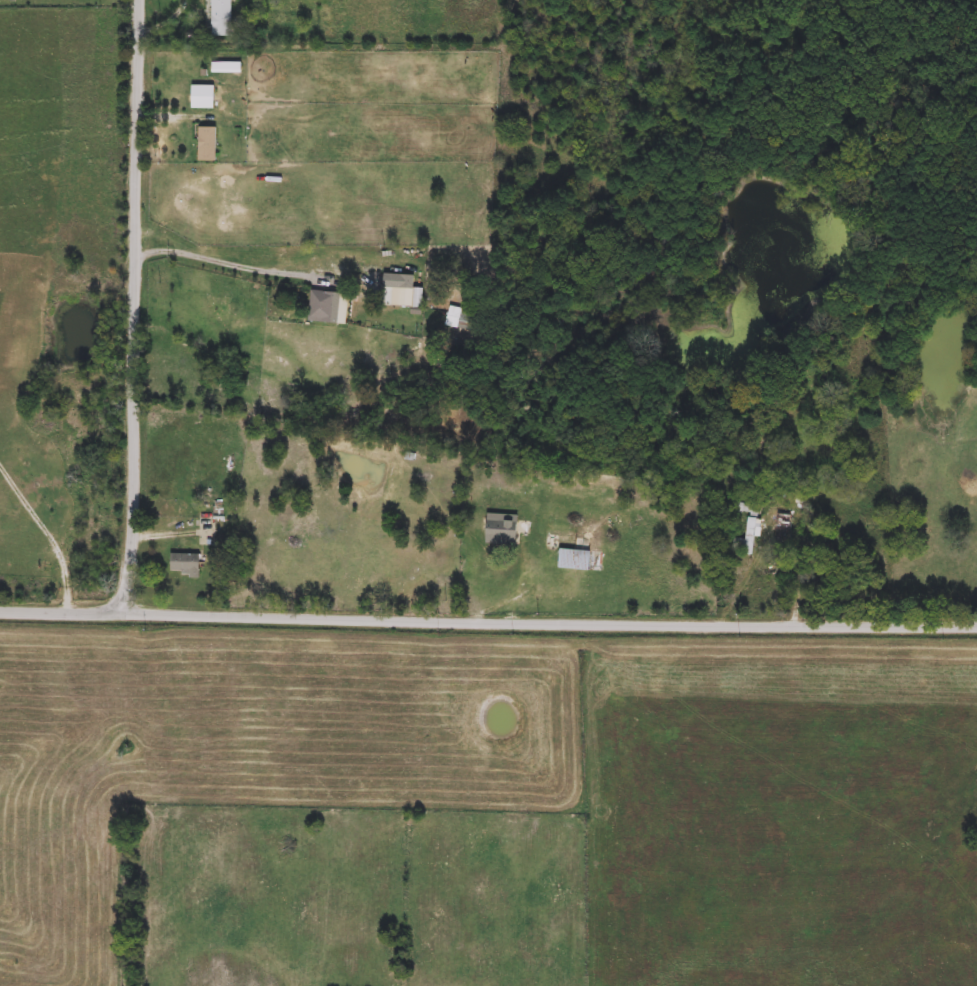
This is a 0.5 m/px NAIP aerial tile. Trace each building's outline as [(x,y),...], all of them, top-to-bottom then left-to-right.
[(212,36),(212,0),(232,0),(232,36),(212,36)] [(241,73),(212,73),(212,63),(241,63),(241,73)] [(199,127),(216,127),(216,161),(199,161),(199,127)] [(322,323),(323,292),(341,293),(340,323),(322,323)] [(762,506),(760,513),(736,510),(737,503),(762,506)] [(791,513),(791,542),(776,542),(777,513),(791,513)] [(743,554),(743,546),(735,546),(735,539),(747,539),(747,517),(755,517),(755,554),(743,554)] [(493,545),(493,524),(517,524),(517,545),(493,545)] [(591,536),(591,569),(560,569),(560,536),(591,536)] [(199,573),(172,573),(172,553),(199,553),(199,573)]
